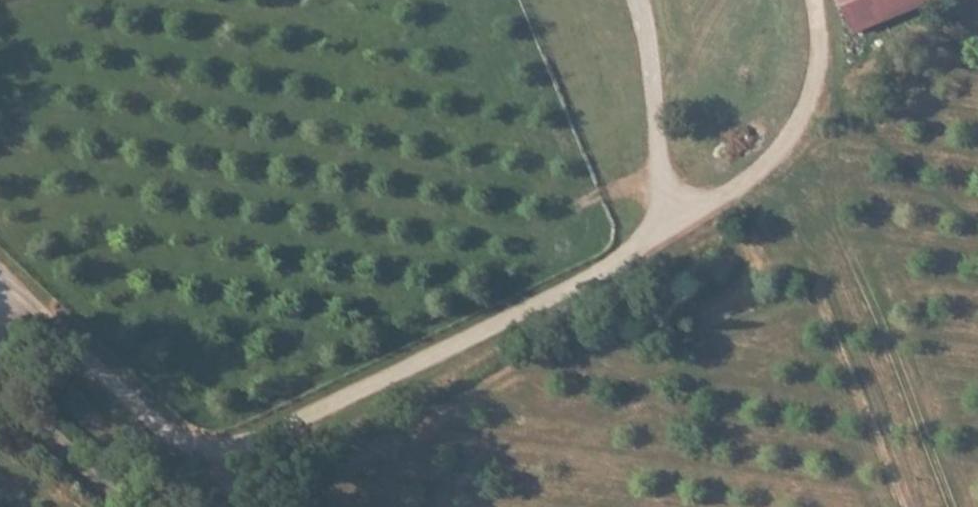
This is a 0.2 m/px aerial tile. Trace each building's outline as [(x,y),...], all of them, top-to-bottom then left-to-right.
[(939,0),(840,0),(852,32),(939,1),(939,0)]
